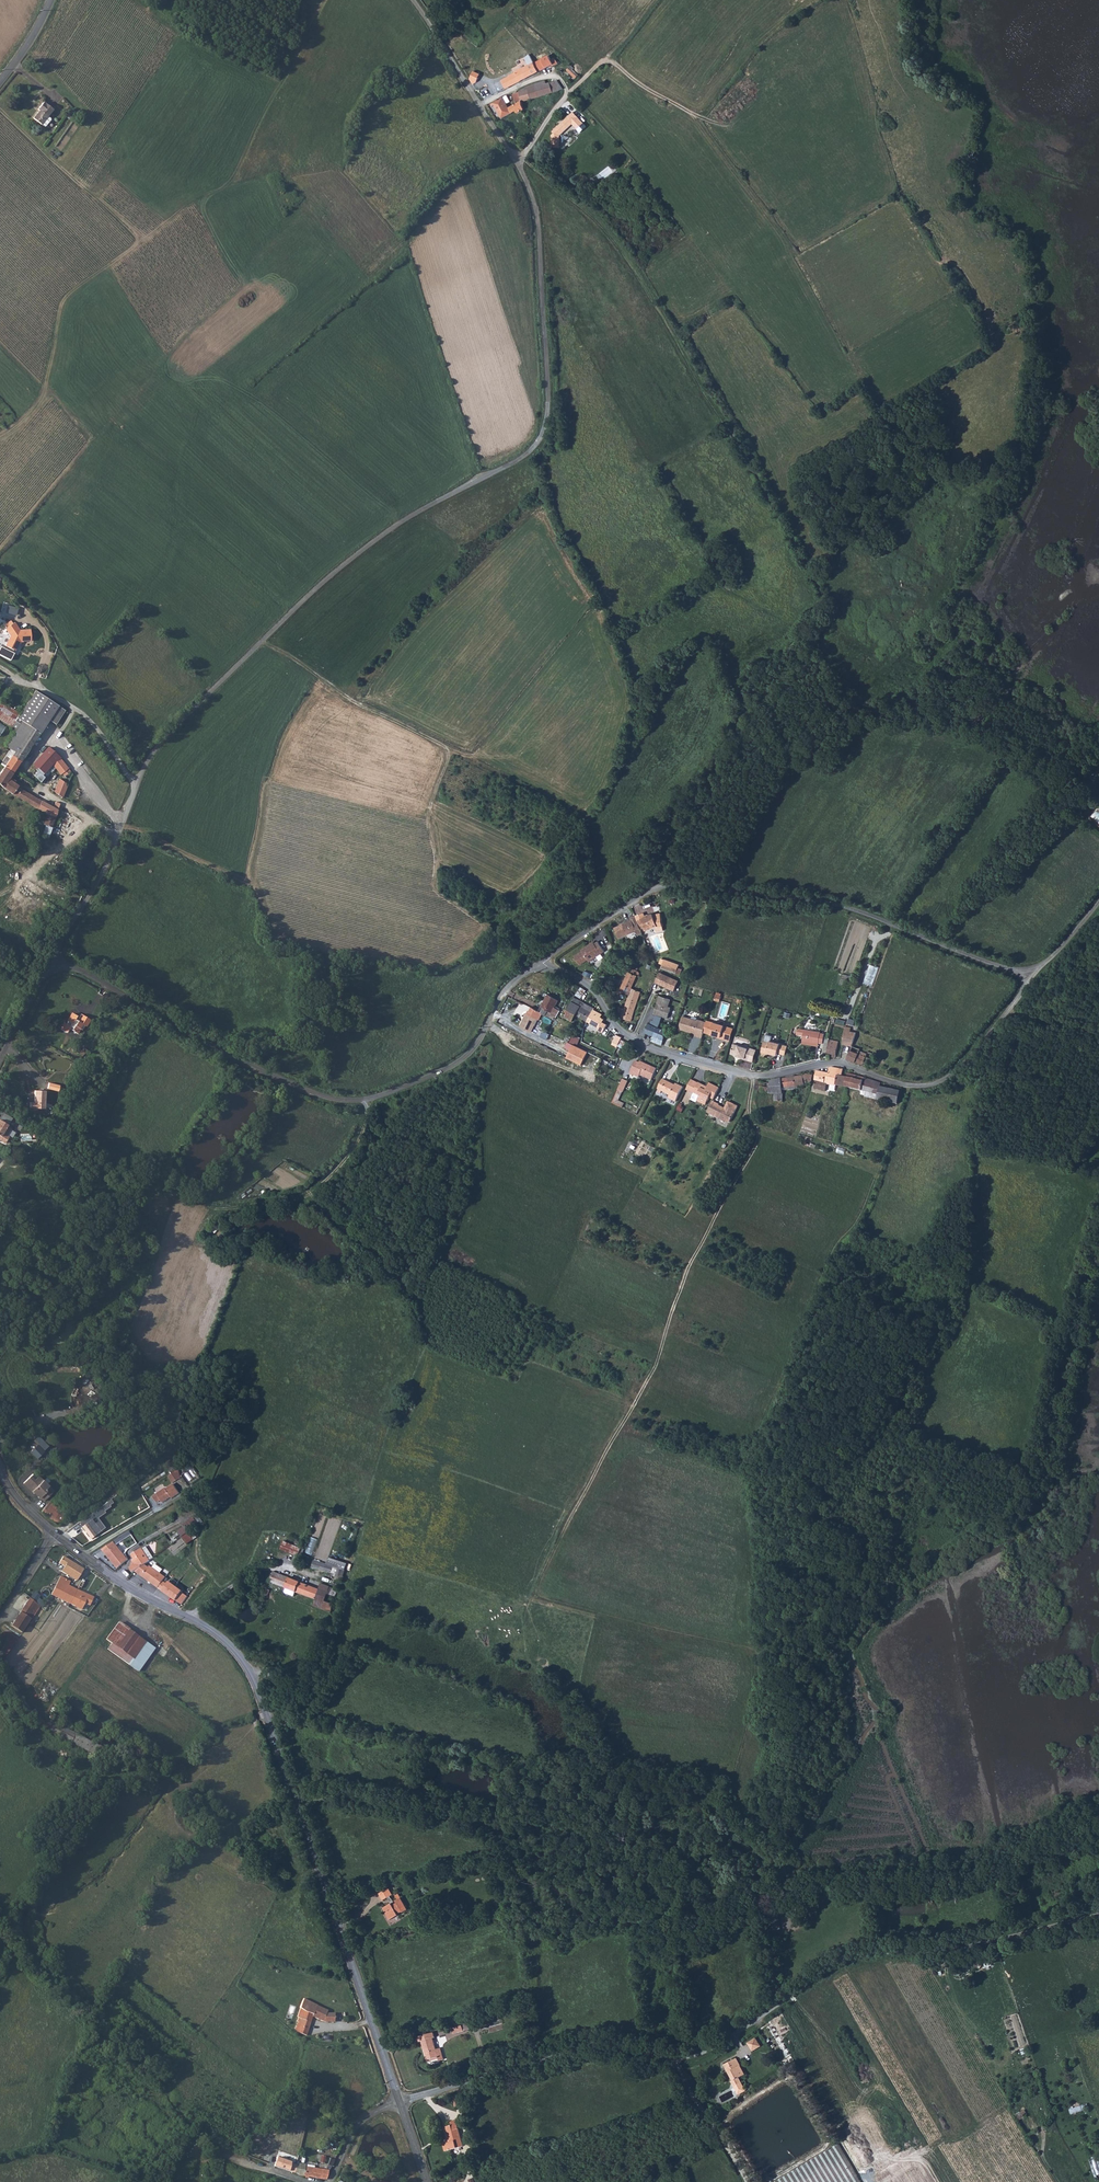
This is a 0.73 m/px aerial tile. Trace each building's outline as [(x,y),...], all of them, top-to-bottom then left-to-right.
[(508,75),(509,76),(513,84),(552,63),(553,65),(558,63),(554,57),(551,58),(549,54),(534,62),(516,71),(508,75)] [(534,62),(530,54),(512,63),(516,71),(534,62)] [(573,69),(574,68),(572,65),(567,70),(576,78),(579,75),(573,69)] [(505,88),(513,84),(509,76),(501,80),(505,88)] [(533,84),(535,86),(538,96),(553,92),(560,90),(558,85),(555,80),(548,82),(546,79),(533,84)] [(530,98),(538,96),(535,86),(527,89),(530,98)] [(525,100),(530,98),(527,89),(519,91),(522,101),(525,100)] [(514,92),(517,102),(522,101),(519,91),(514,92)] [(502,97),(493,103),(503,118),(516,110),(514,106),(510,109),(502,97)] [(37,108),(38,110),(33,118),(40,124),(41,123),(44,126),(49,120),(49,119),(46,117),(52,109),(42,102),(37,108)] [(577,102),(574,104),(581,112),(584,109),(577,102)] [(558,136),(573,123),(579,118),(573,112),(553,130),(555,132),(558,136)] [(573,123),(577,128),(584,123),(579,118),(573,123)] [(558,136),(555,132),(552,134),(551,146),(559,147),(560,138),(558,136)] [(19,630),(15,623),(5,629),(10,636),(5,646),(15,651),(20,641),(31,640),(30,629),(19,630)] [(52,702),(36,691),(20,713),(18,717),(22,720),(15,730),(17,731),(21,734),(18,738),(21,741),(30,728),(31,728),(52,702)] [(18,717),(20,713),(3,701),(0,705),(0,718),(15,730),(22,720),(18,717)] [(38,734),(39,734),(49,720),(56,726),(66,712),(52,702),(31,728),(38,734)] [(13,772),(30,745),(38,734),(31,728),(30,728),(21,741),(14,751),(4,766),(13,772)] [(21,741),(18,738),(13,735),(17,731),(15,730),(5,745),(14,751),(21,741)] [(47,769),(52,763),(58,756),(58,755),(48,748),(34,767),(36,769),(35,776),(38,778),(41,781),(44,778),(45,777),(42,775),(47,769)] [(63,797),(74,775),(58,756),(52,763),(47,769),(51,772),(55,768),(60,774),(62,774),(54,793),(63,797)] [(51,827),(60,805),(60,804),(56,802),(54,808),(41,802),(19,787),(19,786),(18,785),(19,784),(10,777),(13,772),(4,766),(0,772),(0,785),(10,792),(21,800),(33,807),(37,809),(47,813),(43,824),(45,825),(51,827)] [(644,913),(636,917),(638,923),(641,930),(645,928),(645,927),(642,928),(642,922),(646,921),(646,917),(646,916),(644,913)] [(649,916),(646,917),(646,921),(642,922),(642,928),(645,927),(645,928),(646,931),(658,927),(663,926),(661,914),(654,915),(654,914),(649,916)] [(623,925),(615,928),(619,939),(637,932),(640,938),(644,937),(641,930),(638,923),(634,925),(633,920),(623,924),(623,925)] [(583,951),(575,957),(581,965),(588,960),(590,962),(605,952),(599,942),(595,944),(594,942),(590,945),(591,946),(589,947),(588,946),(582,950),(583,951)] [(680,966),(662,959),(660,964),(663,966),(662,969),(680,976),(682,970),(679,969),(680,966)] [(870,964),(864,984),(875,987),(880,967),(870,964)] [(617,1015),(623,1019),(629,1022),(630,1022),(640,993),(632,989),(637,978),(639,977),(639,975),(638,974),(639,970),(633,967),(621,996),(630,1000),(626,1011),(620,1009),(618,1012),(617,1011),(616,1014),(617,1015)] [(679,982),(660,973),(655,983),(674,992),(679,982)] [(582,987),(577,995),(582,999),(587,991),(582,987)] [(543,1016),(550,1019),(553,1013),(557,1015),(560,1009),(556,1007),(560,1000),(549,995),(540,1014),(542,1015),(543,1016)] [(671,1000),(660,996),(655,1014),(668,1018),(671,1010),(668,1009),(671,1000)] [(585,1009),(578,1005),(580,1000),(579,1000),(577,1004),(572,1002),(568,1010),(577,1015),(588,1021),(594,1011),(595,1009),(587,1004),(585,1009)] [(580,1000),(578,1005),(585,1009),(587,1004),(580,1000)] [(528,1013),(520,1029),(531,1034),(537,1021),(539,1022),(542,1015),(540,1014),(537,1013),(531,1010),(529,1014),(528,1013)] [(564,1017),(573,1022),(576,1017),(577,1015),(568,1010),(564,1017)] [(594,1011),(588,1021),(601,1029),(604,1023),(605,1021),(602,1019),(603,1016),(594,1011)] [(74,1018),(76,1015),(72,1012),(66,1021),(67,1021),(66,1024),(63,1022),(59,1028),(64,1031),(67,1027),(74,1031),(79,1022),(85,1026),(89,1019),(80,1013),(76,1019),(74,1018)] [(703,1031),(705,1025),(701,1024),(702,1020),(698,1018),(697,1019),(683,1015),(679,1028),(693,1032),(693,1034),(702,1037),(703,1031)] [(629,1022),(623,1019),(620,1025),(627,1028),(629,1022)] [(728,1026),(707,1020),(707,1021),(705,1025),(703,1031),(710,1033),(711,1032),(713,1033),(713,1034),(717,1035),(716,1036),(725,1039),(728,1026)] [(601,1029),(600,1031),(604,1033),(608,1026),(604,1023),(601,1029)] [(646,1032),(646,1033),(649,1034),(651,1035),(654,1036),(658,1027),(649,1023),(646,1032)] [(734,1028),(728,1026),(725,1039),(730,1040),(734,1028)] [(663,1044),(668,1031),(658,1027),(654,1036),(653,1040),(663,1044)] [(819,1043),(823,1043),(825,1033),(821,1033),(821,1032),(800,1029),(798,1031),(798,1035),(804,1036),(803,1039),(819,1043)] [(549,1040),(552,1034),(544,1031),(541,1037),(549,1040)] [(857,1033),(845,1031),(843,1045),(852,1046),(857,1033)] [(623,1039),(617,1036),(614,1043),(619,1046),(623,1039)] [(777,1056),(777,1053),(785,1055),(788,1046),(770,1040),(769,1042),(764,1040),(761,1052),(767,1054),(767,1053),(777,1056)] [(837,1057),(837,1054),(839,1042),(830,1040),(827,1053),(833,1054),(833,1057),(837,1057)] [(627,1044),(621,1041),(619,1046),(618,1045),(617,1047),(623,1051),(627,1044)] [(738,1045),(733,1043),(730,1054),(735,1055),(739,1056),(739,1058),(753,1062),(757,1050),(747,1047),(747,1048),(738,1045)] [(574,1046),(567,1059),(582,1066),(589,1053),(574,1046)] [(860,1051),(861,1050),(853,1047),(848,1059),(870,1067),(872,1060),(867,1057),(867,1054),(860,1051)] [(638,1061),(634,1069),(638,1070),(636,1074),(641,1076),(642,1075),(643,1076),(648,1064),(647,1064),(646,1065),(638,1061)] [(653,1081),(659,1069),(648,1064),(643,1076),(653,1081)] [(830,1068),(829,1074),(818,1071),(816,1080),(817,1081),(828,1083),(827,1088),(829,1088),(829,1085),(835,1086),(836,1085),(838,1076),(842,1077),(844,1071),(833,1068),(830,1068)] [(866,1079),(847,1073),(846,1078),(844,1087),(878,1094),(880,1086),(880,1083),(876,1081),(866,1079)] [(806,1074),(806,1076),(801,1077),(794,1077),(795,1086),(805,1085),(805,1084),(811,1084),(812,1083),(812,1082),(813,1081),(813,1075),(806,1074)] [(838,1076),(836,1085),(844,1087),(846,1078),(842,1077),(838,1076)] [(770,1094),(775,1095),(774,1102),(781,1103),(782,1091),(795,1089),(795,1088),(795,1086),(794,1077),(794,1078),(786,1078),(783,1079),(779,1080),(771,1082),(771,1084),(769,1093),(770,1094)] [(626,1088),(629,1081),(625,1078),(621,1086),(626,1088)] [(678,1083),(677,1085),(664,1079),(659,1089),(670,1094),(671,1098),(677,1100),(684,1086),(678,1083)] [(688,1089),(694,1092),(695,1091),(700,1082),(693,1079),(688,1089)] [(700,1082),(695,1091),(701,1095),(705,1086),(704,1085),(704,1083),(700,1081),(700,1082)] [(817,1081),(816,1089),(826,1091),(827,1088),(828,1083),(817,1081)] [(54,1092),(56,1086),(46,1082),(44,1088),(54,1092)] [(715,1099),(721,1087),(711,1082),(708,1087),(705,1086),(701,1095),(698,1100),(706,1104),(709,1099),(710,1099),(711,1097),(715,1099)] [(756,1090),(763,1092),(764,1083),(758,1082),(756,1090)] [(900,1091),(887,1088),(880,1086),(878,1094),(898,1099),(900,1091)] [(41,1109),(42,1090),(31,1089),(31,1101),(26,1101),(26,1108),(41,1109)] [(618,1101),(623,1091),(619,1089),(613,1103),(621,1107),(623,1104),(618,1101)] [(897,1104),(898,1099),(878,1094),(877,1099),(897,1104)] [(720,1104),(714,1100),(708,1111),(729,1122),(731,1121),(739,1106),(729,1101),(726,1108),(720,1105),(720,1104)] [(0,1120),(0,1140),(4,1142),(8,1136),(6,1134),(10,1127),(7,1125),(7,1124),(0,1120)] [(43,1451),(38,1445),(31,1452),(37,1457),(43,1451)] [(165,1457),(162,1460),(171,1473),(174,1471),(165,1457)] [(179,1470),(169,1477),(174,1484),(184,1477),(179,1470)] [(195,1470),(186,1475),(192,1483),(200,1478),(195,1470)] [(35,1471),(24,1482),(32,1490),(33,1490),(43,1501),(45,1499),(47,1501),(52,1496),(50,1494),(53,1491),(35,1471)] [(166,1491),(165,1490),(152,1498),(156,1504),(160,1502),(162,1504),(170,1499),(171,1501),(179,1496),(173,1486),(166,1491)] [(48,1502),(40,1512),(57,1525),(63,1518),(55,1511),(57,1509),(49,1501),(48,1502)] [(100,1504),(88,1513),(92,1518),(103,1509),(100,1504)] [(90,1538),(100,1530),(92,1519),(92,1518),(88,1513),(77,1521),(90,1538)] [(186,1522),(191,1529),(198,1524),(193,1517),(186,1522)] [(189,1531),(185,1525),(177,1531),(181,1536),(189,1531)] [(314,1557),(319,1540),(312,1537),(306,1554),(314,1557)] [(101,1547),(117,1569),(128,1560),(118,1547),(113,1540),(101,1547)] [(283,1541),(280,1549),(298,1556),(300,1549),(283,1541)] [(149,1565),(148,1566),(144,1564),(154,1557),(145,1546),(141,1548),(131,1554),(134,1559),(132,1560),(134,1563),(130,1568),(133,1572),(135,1571),(176,1600),(174,1604),(179,1607),(185,1595),(180,1592),(180,1590),(186,1590),(187,1589),(181,1585),(177,1584),(176,1586),(164,1578),(166,1576),(159,1572),(152,1567),(149,1565)] [(76,1580),(83,1569),(63,1556),(59,1563),(64,1566),(61,1571),(76,1580)] [(320,1569),(329,1572),(331,1567),(314,1561),(313,1563),(311,1567),(320,1571),(320,1569)] [(154,1563),(152,1567),(159,1572),(161,1568),(154,1563)] [(336,1575),(335,1577),(343,1580),(346,1572),(338,1569),(338,1571),(335,1570),(334,1574),(336,1575)] [(273,1573),(269,1582),(295,1593),(299,1583),(273,1573)] [(63,1600),(68,1602),(75,1605),(74,1606),(82,1609),(85,1603),(89,1605),(93,1597),(68,1586),(70,1582),(60,1576),(51,1594),(60,1598),(61,1597),(63,1598),(63,1600)] [(317,1595),(314,1593),(315,1590),(299,1583),(295,1593),(314,1601),(317,1595)] [(314,1601),(312,1607),(322,1611),(330,1589),(320,1585),(318,1591),(317,1595),(314,1601)] [(330,1589),(322,1611),(331,1614),(334,1605),(337,1605),(338,1601),(335,1601),(339,1592),(330,1589)] [(30,1619),(31,1619),(40,1607),(30,1598),(11,1626),(21,1633),(30,1619)] [(138,1671),(155,1648),(119,1622),(106,1639),(111,1643),(107,1649),(138,1671)] [(2,1632),(0,1635),(0,1660),(1,1661),(15,1642),(2,1632)] [(15,1690),(10,1694),(25,1715),(31,1712),(15,1690)] [(54,1718),(52,1717),(50,1720),(46,1718),(42,1727),(96,1755),(100,1746),(52,1721),(54,1718)] [(390,1896),(393,1895),(389,1888),(379,1893),(383,1900),(388,1898),(390,1896)] [(397,1895),(396,1894),(395,1894),(398,1900),(396,1901),(397,1903),(395,1904),(393,1905),(392,1903),(391,1904),(383,1908),(390,1920),(398,1915),(398,1914),(402,1911),(403,1913),(408,1910),(399,1894),(397,1895)] [(317,2005),(304,1998),(302,2002),(300,2007),(300,2008),(297,2017),(298,2017),(297,2021),(298,2022),(300,2023),(297,2032),(306,2035),(312,2016),(323,2021),(325,2021),(334,2022),(334,2013),(326,2013),(327,2010),(317,2005)] [(464,2023),(464,2021),(451,2025),(453,2034),(464,2031),(462,2023),(464,2023)] [(462,2023),(464,2031),(471,2029),(469,2021),(464,2023),(462,2023)] [(433,2038),(435,2037),(434,2032),(418,2037),(420,2042),(422,2041),(424,2050),(426,2049),(429,2059),(438,2057),(439,2058),(439,2061),(444,2059),(441,2048),(436,2049),(433,2038)] [(756,2038),(748,2043),(753,2051),(761,2046),(756,2038)] [(424,2050),(427,2061),(439,2058),(438,2057),(429,2059),(426,2049),(424,2050)] [(739,2078),(745,2075),(736,2058),(724,2065),(728,2072),(729,2072),(733,2080),(731,2081),(734,2087),(741,2083),(739,2078)] [(741,2083),(734,2087),(735,2088),(736,2091),(738,2094),(745,2091),(741,2083)] [(1026,2114),(1025,2111),(1017,2115),(1020,2121),(1026,2118),(1024,2115),(1026,2114)] [(445,2151),(463,2146),(457,2120),(451,2122),(451,2125),(446,2126),(450,2142),(443,2143),(445,2151)] [(775,2181),(862,2181),(838,2143),(775,2181)] [(318,2154),(317,2162),(326,2163),(327,2156),(318,2154)] [(291,2161),(281,2158),(279,2167),(294,2173),(296,2164),(290,2162),(291,2161)] [(305,2166),(303,2176),(317,2178),(326,2179),(328,2170),(323,2169),(305,2166)]
